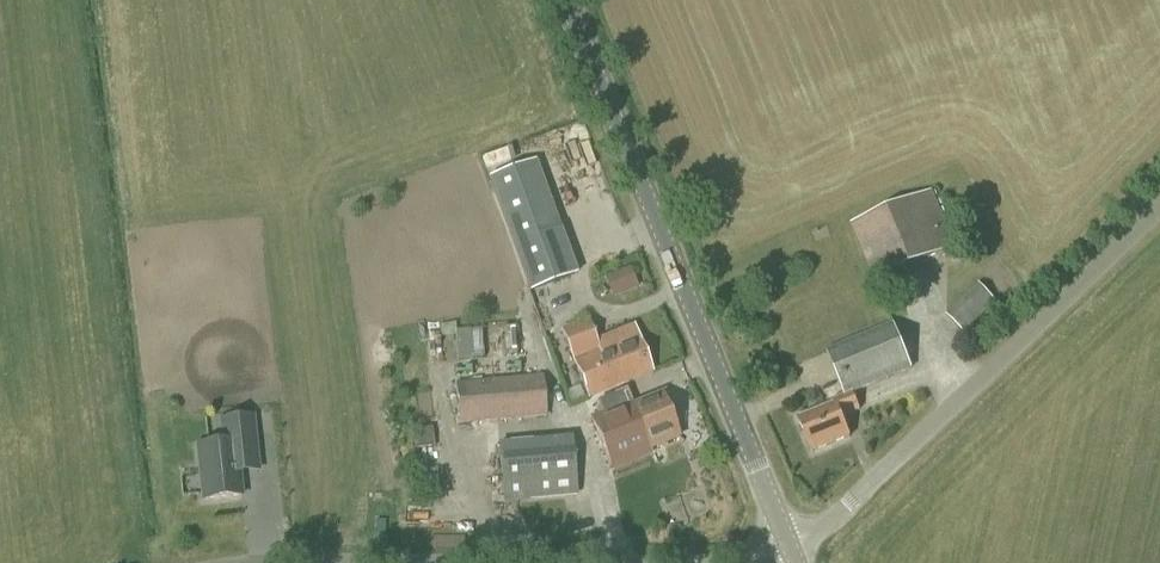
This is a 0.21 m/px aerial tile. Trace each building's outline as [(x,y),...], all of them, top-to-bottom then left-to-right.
[(518,150),(506,153),(515,184),(527,181),(518,150)] [(932,191),(852,225),(875,280),(955,246),(932,191)] [(531,290),(576,274),(566,247),(521,264),(531,290)] [(979,284),(946,315),(964,333),(997,302),(979,284)] [(590,399),(609,392),(624,385),(654,373),(635,326),(598,341),(588,318),(561,329),(590,399)] [(835,398),(837,404),(799,419),(813,454),(851,439),(842,417),(861,410),(854,394),(914,369),(894,323),(827,350),(845,394),(835,398)] [(457,384),(461,425),(547,417),(543,376),(457,384)] [(624,385),(609,392),(616,409),(601,415),(622,467),(651,455),(649,450),(680,437),(662,394),(632,406),(624,385)] [(201,503),(241,499),(244,499),(242,475),(261,473),(255,415),(252,416),(218,419),(221,442),(195,444),(201,503)] [(422,436),(423,450),(442,449),(441,435),(422,436)] [(501,443),(506,503),(578,496),(574,437),(501,443)]
